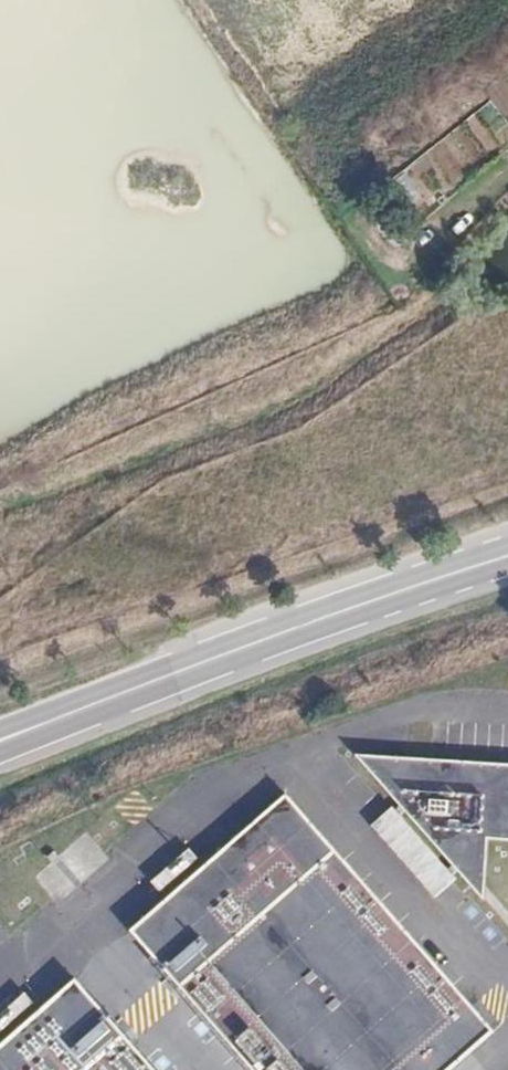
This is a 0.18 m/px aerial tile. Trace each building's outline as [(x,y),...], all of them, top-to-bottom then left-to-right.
[(486,900),(488,838),(507,839),(507,770),(368,763),(391,791),(486,900)] [(133,936),(252,1069),(457,1069),(499,1033),(291,797),(133,936)] [(397,808),(375,823),(400,858),(422,843),(397,808)] [(82,983),(0,1055),(0,1069),(158,1069),(82,983)]
